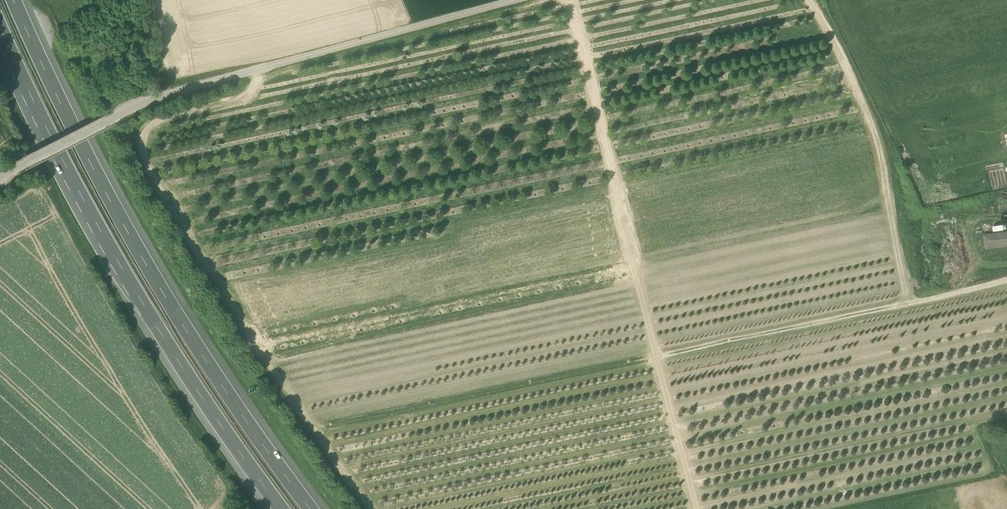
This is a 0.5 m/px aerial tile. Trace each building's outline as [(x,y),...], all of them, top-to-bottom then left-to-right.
[(984,234),(986,249),(1006,246),(1006,231),(984,234)]
